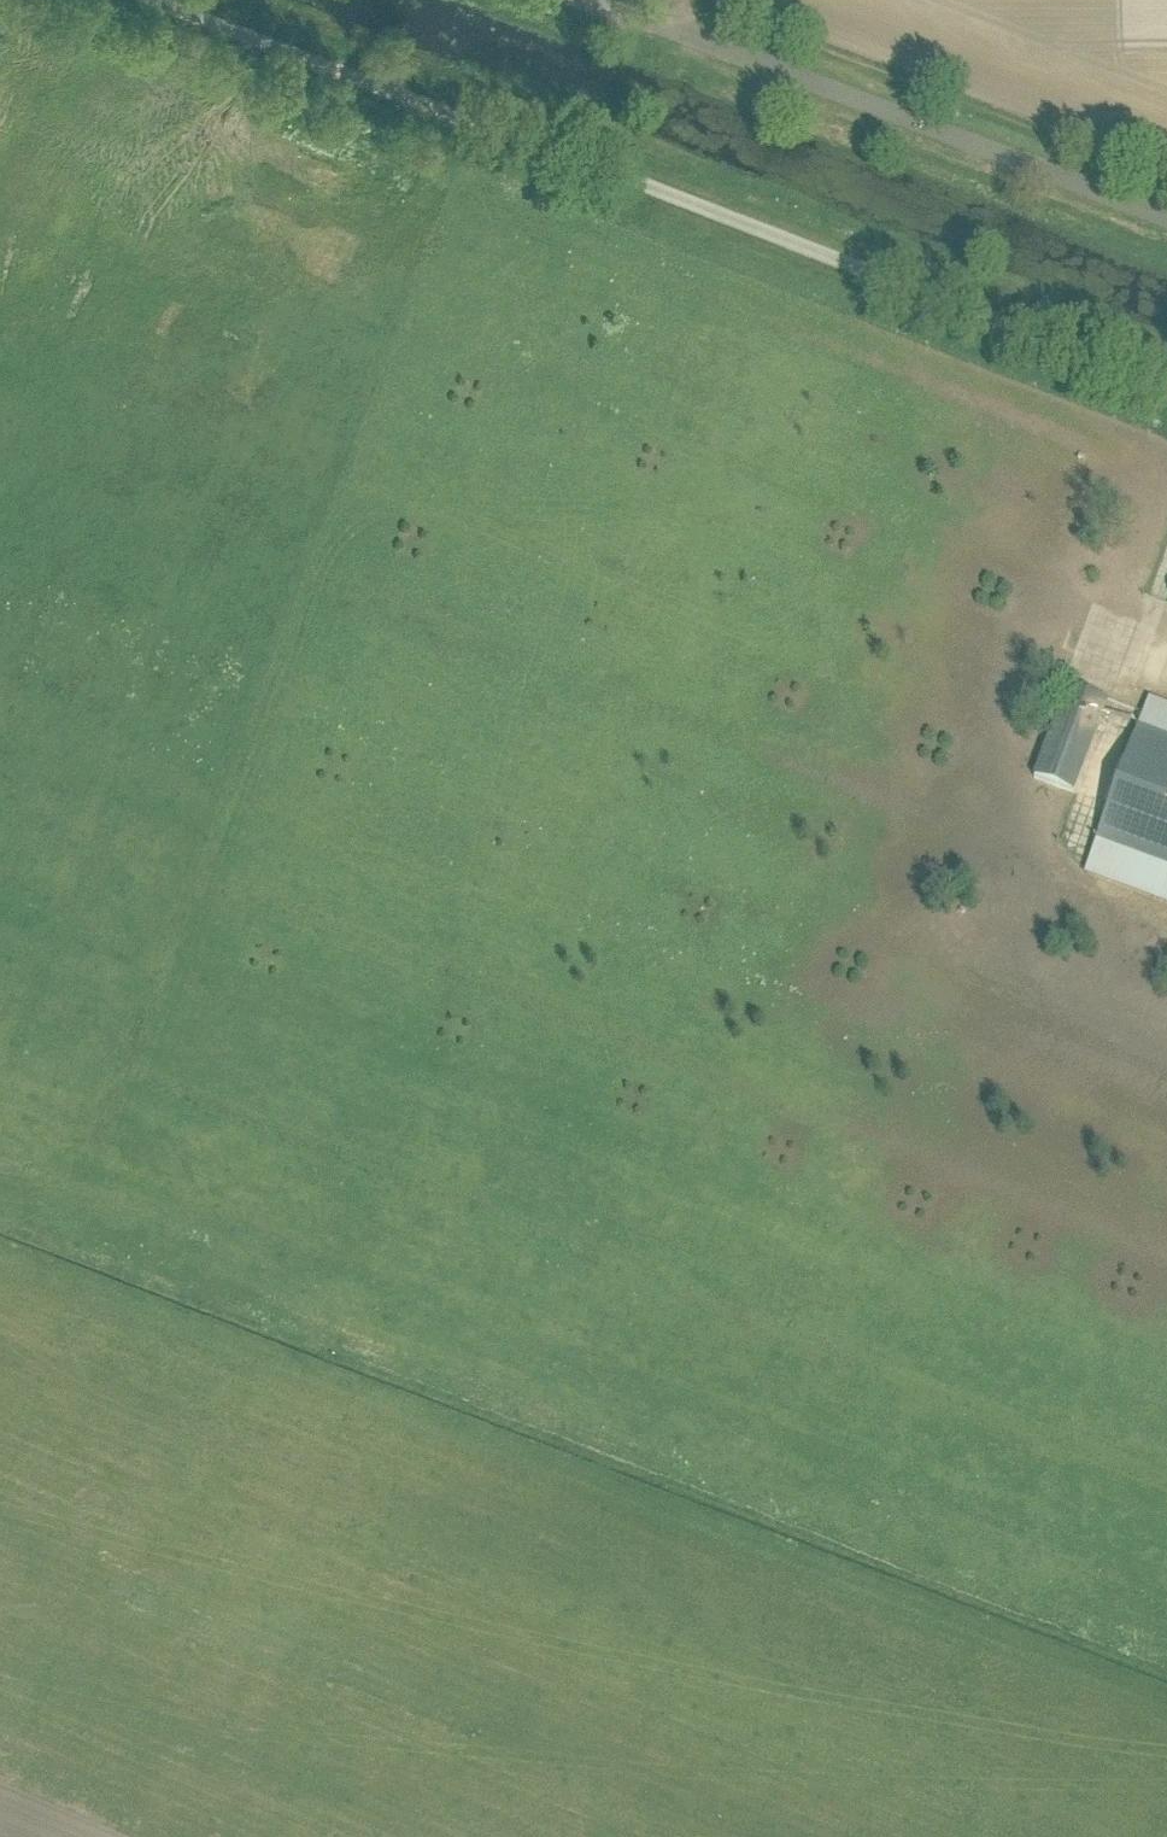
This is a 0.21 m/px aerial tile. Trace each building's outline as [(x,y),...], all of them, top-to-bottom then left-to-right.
[(1141,728),(1119,788),(1106,824),(1102,834),(1100,840),(1137,853),(1166,865),(1166,738),(1141,728)] [(1058,797),(1055,805),(1076,812),(1094,759),(1055,746),(1040,791),(1058,797)]
